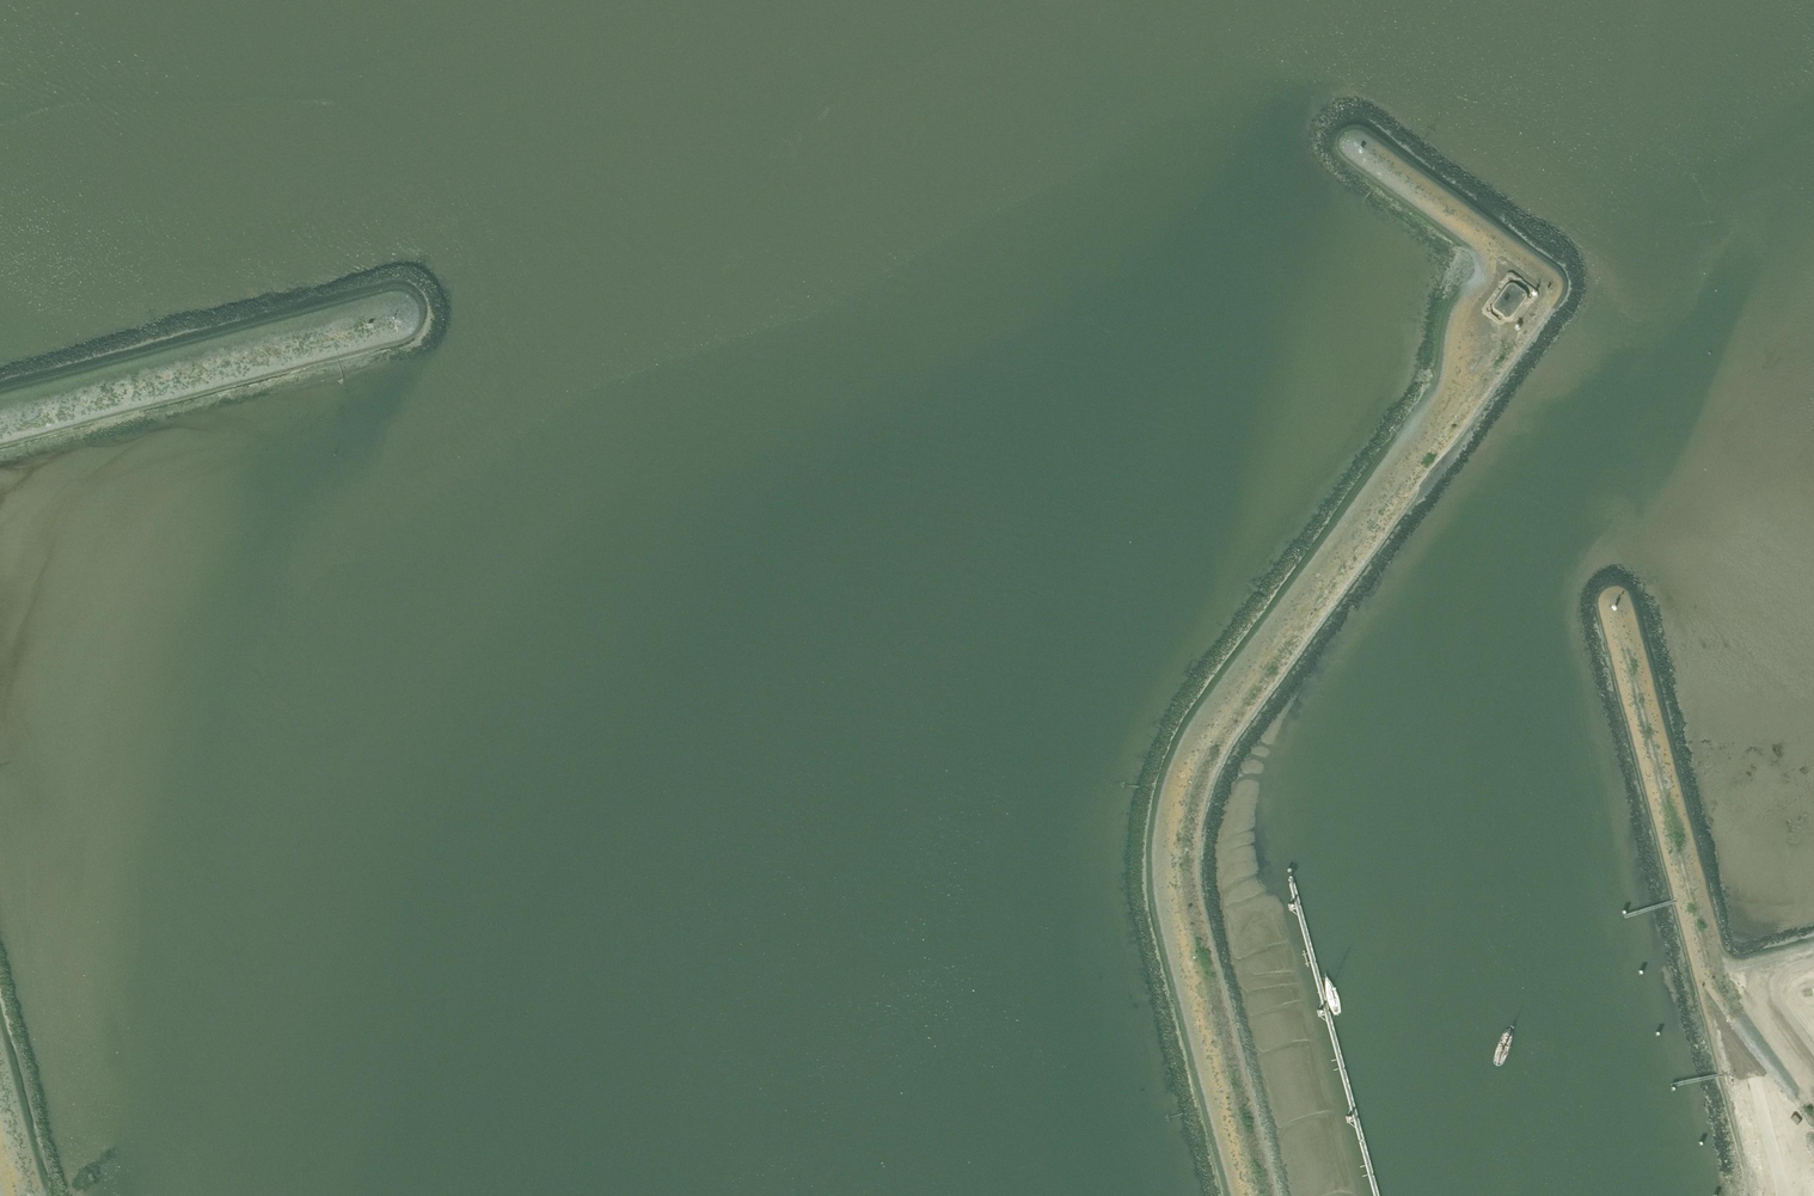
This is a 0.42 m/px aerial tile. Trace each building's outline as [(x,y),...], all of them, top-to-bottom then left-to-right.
[(1539,292),(1509,270),(1480,312),(1498,324),(1521,319),(1539,292)]
